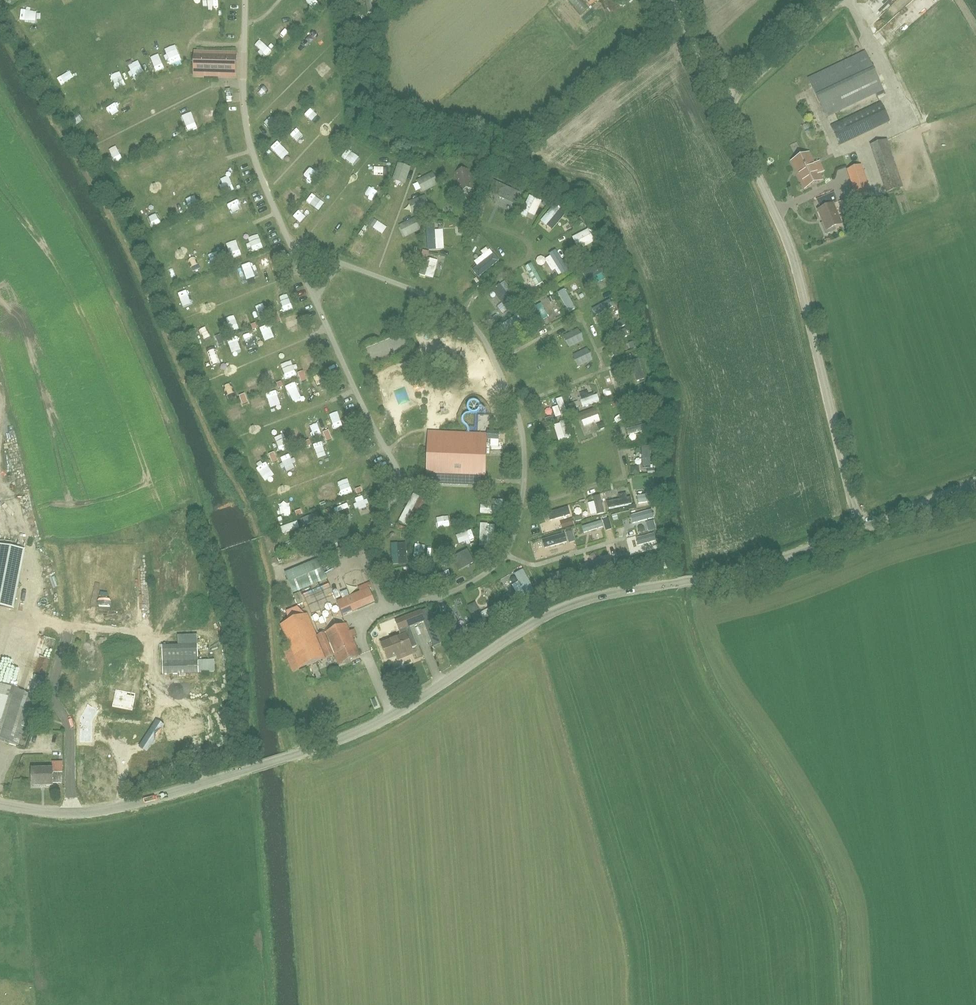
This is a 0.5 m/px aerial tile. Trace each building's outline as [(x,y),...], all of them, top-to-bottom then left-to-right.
[(207,8),(219,8),(218,0),(206,0),(207,8)] [(367,13),(360,17),(362,22),(377,14),(372,5),(364,9),(367,13)] [(255,45),(266,57),(272,50),(261,39),(255,45)] [(296,47),(301,54),(308,48),(302,41),(296,47)] [(167,51),(170,63),(181,60),(178,48),(167,51)] [(866,51),(807,75),(824,116),(883,91),(866,51)] [(197,54),(197,73),(233,74),(234,55),(197,54)] [(278,78),(286,71),(280,64),(272,71),(278,78)] [(136,83),(144,79),(139,69),(131,73),(136,83)] [(113,93),(123,90),(120,81),(110,83),(113,93)] [(99,92),(90,96),(94,106),(104,101),(99,92)] [(840,145),(890,121),(881,103),(831,127),(840,145)] [(277,140),(270,147),(279,156),(286,150),(277,140)] [(872,145),(887,193),(903,188),(887,140),(872,145)] [(129,145),(133,153),(141,150),(138,141),(129,145)] [(811,186),(816,184),(822,181),(818,174),(818,173),(815,166),(816,165),(816,164),(814,165),(809,154),(792,162),(805,189),(811,186)] [(406,183),(410,164),(396,162),(392,181),(406,183)] [(858,203),(865,200),(871,198),(861,166),(847,170),(856,197),(858,203)] [(468,169),(455,171),(460,192),(473,190),(468,169)] [(421,192),(438,184),(432,171),(415,179),(421,192)] [(520,194),(494,182),(489,193),(515,205),(520,194)] [(211,200),(220,197),(216,188),(208,192),(211,200)] [(823,209),(821,210),(819,210),(824,223),(822,224),(826,235),(835,231),(834,228),(841,225),(833,205),(839,203),(835,193),(817,200),(818,201),(819,201),(823,209)] [(425,195),(408,200),(411,213),(429,208),(425,195)] [(520,214),(526,216),(527,212),(535,215),(541,200),(528,195),(520,214)] [(552,204),(540,221),(552,230),(564,213),(552,204)] [(297,210),(293,217),(300,222),(305,215),(297,210)] [(404,237),(420,229),(414,217),(398,225),(404,237)] [(443,228),(434,229),(434,224),(425,225),(426,250),(444,249),(443,228)] [(590,227),(571,236),(578,249),(597,240),(590,227)] [(259,238),(249,240),(251,250),(262,247),(259,238)] [(232,258),(242,255),(239,245),(229,248),(232,258)] [(485,258),(492,252),(487,246),(479,252),(485,258)] [(492,252),(471,270),(478,278),(498,260),(492,252)] [(563,278),(569,274),(556,252),(549,256),(563,278)] [(260,269),(269,266),(265,256),(256,259),(260,269)] [(437,261),(423,257),(417,274),(432,278),(437,261)] [(537,288),(543,284),(532,265),(525,269),(537,288)] [(583,275),(591,288),(605,281),(598,268),(583,275)] [(491,289),(501,303),(497,306),(502,314),(515,305),(506,292),(510,289),(504,280),(491,289)] [(567,312),(575,308),(565,288),(557,292),(567,312)] [(609,301),(592,308),(595,314),(612,307),(609,301)] [(537,328),(545,325),(543,319),(547,317),(541,303),(534,305),(533,303),(528,305),(537,328)] [(277,314),(272,316),(276,324),(281,322),(277,314)] [(289,327),(299,323),(295,314),(285,318),(289,327)] [(516,314),(499,326),(503,332),(506,331),(510,337),(522,329),(517,323),(521,320),(516,314)] [(563,335),(568,347),(584,339),(578,328),(563,335)] [(608,343),(627,335),(624,328),(605,336),(608,343)] [(220,337),(215,339),(218,348),(223,346),(220,337)] [(572,353),(576,366),(592,360),(588,348),(572,353)] [(629,361),(636,382),(645,379),(637,358),(629,361)] [(303,373),(298,375),(302,383),(306,381),(303,373)] [(322,373),(313,377),(316,387),(326,384),(322,373)] [(596,394),(589,396),(587,390),(578,393),(583,406),(599,400),(596,394)] [(627,398),(629,406),(648,402),(646,393),(627,398)] [(245,396),(240,398),(243,406),(248,405),(245,396)] [(561,397),(555,399),(557,405),(552,407),(556,418),(567,414),(561,397)] [(569,403),(572,412),(579,410),(577,401),(569,403)] [(597,411),(579,417),(581,423),(599,417),(597,411)] [(557,441),(570,438),(568,428),(563,429),(561,422),(554,424),(557,441)] [(426,472),(426,483),(485,486),(485,477),(485,474),(487,439),(491,439),(491,447),(498,447),(498,439),(498,432),(487,432),(487,433),(428,430),(426,472)] [(328,432),(323,434),(327,443),(332,441),(328,432)] [(651,473),(650,446),(640,446),(640,453),(634,453),(634,463),(630,463),(631,474),(651,473)] [(274,455),(269,457),(272,465),(277,463),(274,455)] [(256,468),(262,477),(272,471),(266,461),(256,468)] [(415,527),(426,499),(410,493),(399,522),(415,527)] [(619,499),(606,501),(607,507),(632,503),(631,497),(626,497),(625,493),(618,494),(619,499)] [(638,503),(655,500),(654,493),(637,495),(638,503)] [(355,497),(358,509),(367,507),(364,495),(355,497)] [(593,500),(597,517),(605,516),(600,498),(593,500)] [(502,512),(502,501),(498,501),(493,501),(492,505),(480,505),(480,512),(502,512)] [(347,503),(334,507),(338,519),(351,514),(347,503)] [(548,516),(550,523),(571,518),(568,510),(548,516)] [(632,518),(633,525),(654,520),(652,513),(632,518)] [(561,523),(562,530),(574,527),(572,520),(561,523)] [(603,522),(606,533),(613,531),(610,520),(603,522)] [(494,545),(494,523),(479,523),(479,545),(494,545)] [(583,528),(584,534),(603,530),(601,523),(583,528)] [(646,525),(649,534),(656,532),(654,523),(646,525)] [(473,530),(463,532),(464,541),(475,539),(473,530)] [(567,534),(570,545),(576,543),(573,533),(567,534)] [(542,542),(545,551),(568,545),(565,536),(542,542)] [(406,564),(405,542),(390,543),(391,564),(406,564)] [(415,543),(414,556),(425,556),(425,543),(415,543)] [(631,552),(634,561),(659,554),(657,545),(631,552)] [(451,556),(458,569),(474,562),(467,548),(451,556)] [(13,614),(25,554),(0,549),(0,611),(13,614)] [(327,580),(318,559),(284,573),(293,594),(327,580)] [(601,559),(582,564),(584,572),(603,567),(601,559)] [(449,569),(437,570),(438,578),(450,578),(449,569)] [(572,569),(547,573),(548,581),(573,577),(572,569)] [(523,572),(515,577),(527,598),(534,593),(523,572)] [(337,603),(343,616),(357,609),(352,596),(337,603)] [(479,612),(482,618),(503,610),(500,603),(479,612)] [(400,633),(399,637),(382,644),(388,659),(401,654),(402,657),(413,653),(411,647),(417,645),(409,626),(423,620),(426,627),(433,624),(426,607),(395,621),(400,633)] [(445,615),(453,637),(460,634),(453,612),(445,615)] [(293,672),(307,666),(334,655),(339,665),(360,656),(347,624),(317,637),(307,614),(280,625),(290,647),(283,650),(293,672)] [(179,645),(162,646),(162,675),(199,674),(198,672),(215,672),(215,662),(198,662),(198,645),(179,645)] [(112,695),(109,707),(112,707),(111,713),(118,714),(124,715),(131,717),(134,702),(136,703),(139,686),(126,683),(125,691),(116,690),(115,695),(112,695)] [(0,686),(0,740),(17,745),(33,696),(0,686)] [(163,720),(157,721),(162,741),(171,738),(171,740),(196,733),(192,721),(183,724),(180,715),(174,716),(173,712),(161,715),(163,720)] [(52,769),(32,769),(32,786),(53,786),(53,784),(63,783),(63,772),(53,773),(52,769)]
